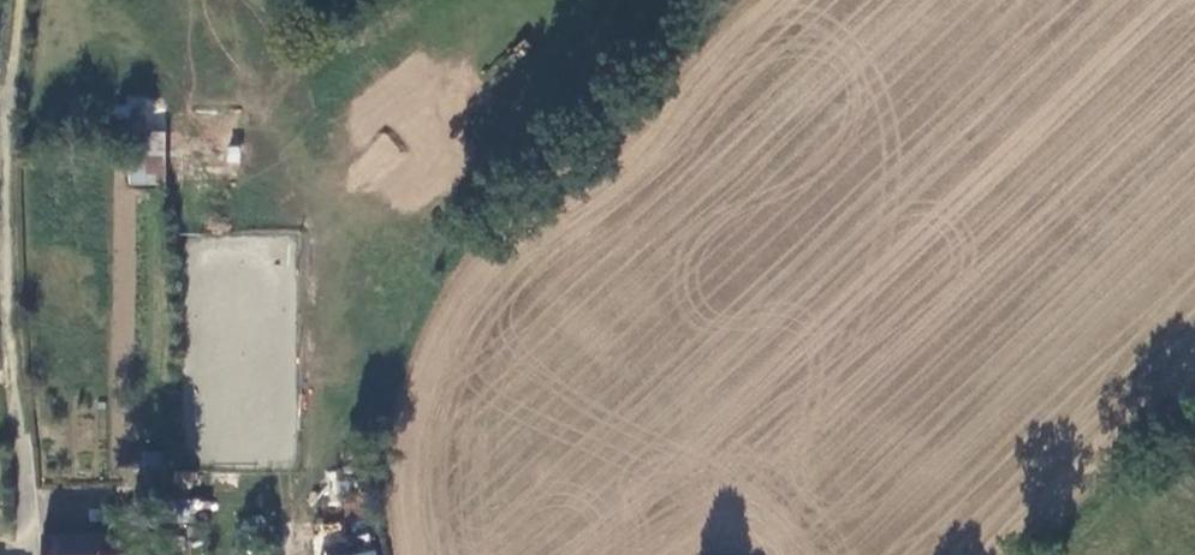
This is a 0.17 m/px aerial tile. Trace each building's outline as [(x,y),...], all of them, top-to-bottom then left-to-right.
[(133,113),(130,183),(163,185),(166,115),(133,113)]
